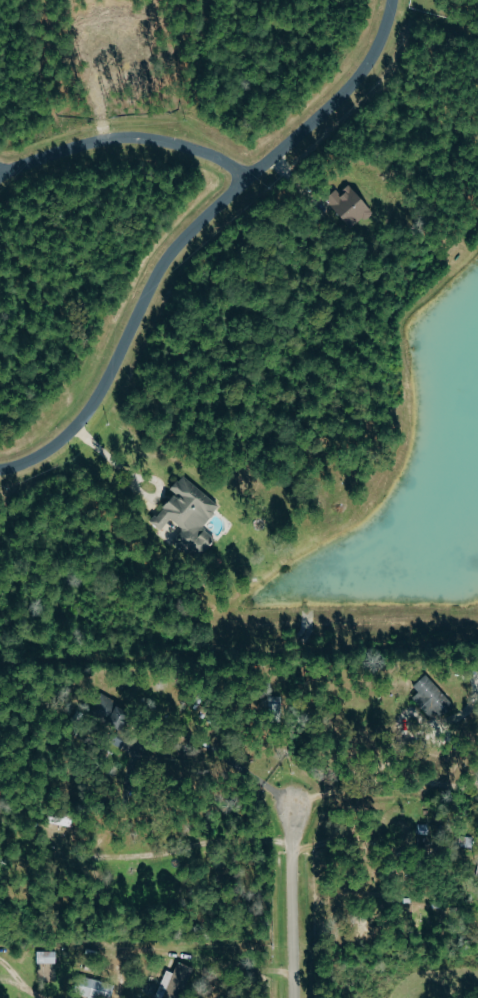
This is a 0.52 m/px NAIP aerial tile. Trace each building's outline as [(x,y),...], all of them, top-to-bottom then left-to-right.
[(373,210),(350,185),(341,193),(337,189),(326,199),(353,228),(373,210)] [(220,508),(184,475),(171,490),(176,494),(151,522),(161,531),(172,520),(183,530),(178,536),(201,558),(217,541),(202,527),(220,508)] [(420,693),(413,699),(430,717),(435,712),(442,719),(456,706),(426,675),(414,687),(420,693)] [(120,731),(132,712),(101,693),(90,713),(120,731)] [(56,951),(37,951),(37,963),(56,963),(56,951)] [(177,962),(174,972),(165,970),(158,996),(167,997),(170,997),(172,993),(185,996),(193,966),(177,962)] [(115,981),(77,979),(76,995),(113,997),(115,981)]
